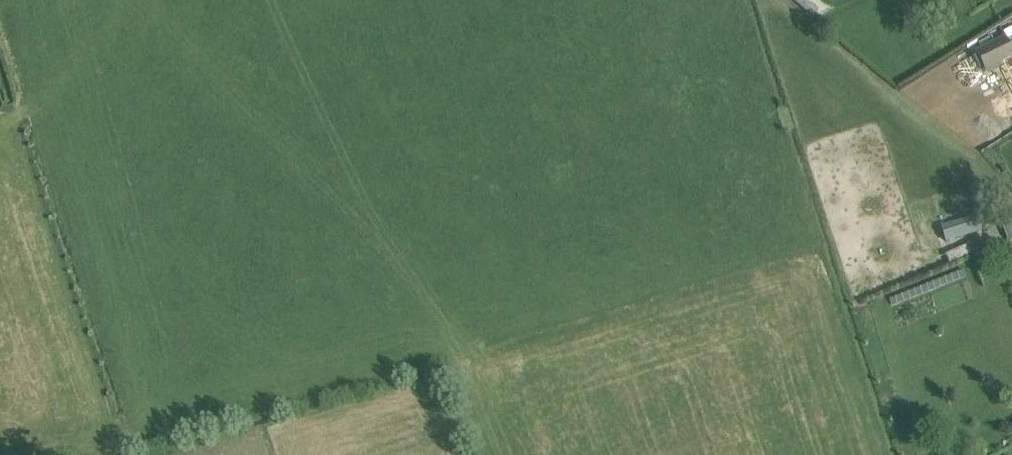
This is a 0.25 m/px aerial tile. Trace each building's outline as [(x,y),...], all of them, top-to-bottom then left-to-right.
[(977,54),(986,72),(1011,58),(1011,53),(1005,39),(977,54)] [(982,215),(942,228),(947,243),(986,230),(982,215)]
